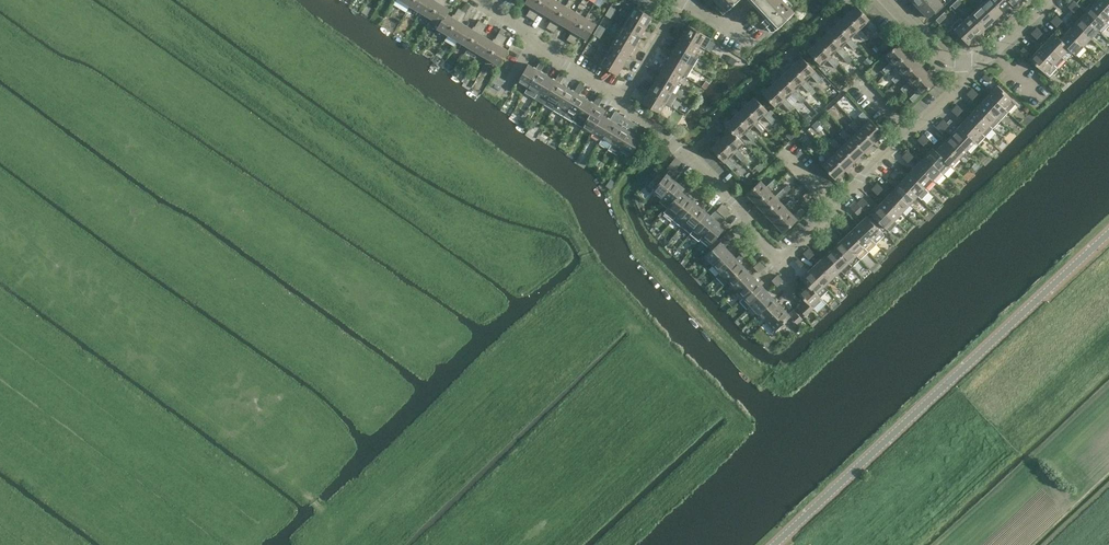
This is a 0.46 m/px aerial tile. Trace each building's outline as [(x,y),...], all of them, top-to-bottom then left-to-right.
[(410,5),(420,11),(427,0),(413,0),(410,5)] [(440,0),(427,0),(420,11),(430,17),(440,0)] [(430,17),(440,23),(440,24),(447,13),(450,9),(443,5),(446,0),(440,0),(430,17)] [(540,0),(526,0),(525,2),(532,6),(526,15),(530,17),(540,0)] [(530,17),(534,20),(540,11),(546,14),(554,0),(540,0),(530,17)] [(546,14),(552,18),(546,27),(551,30),(565,5),(556,0),(554,0),(546,14)] [(726,11),(738,0),(715,0),(726,11)] [(753,1),(767,15),(760,22),(765,27),(766,26),(770,31),(773,31),(778,27),(794,12),(783,0),(753,0),(753,1)] [(915,4),(912,7),(916,11),(928,0),(911,0),(915,4)] [(944,6),(942,4),(945,1),(944,0),(928,0),(916,11),(920,16),(923,13),(928,18),(934,12),(935,14),(944,6)] [(951,5),(955,8),(962,2),(960,0),(956,0),(951,5)] [(994,19),(1003,11),(992,0),(981,0),(978,2),(981,5),(994,19)] [(1003,11),(1011,3),(1009,0),(992,0),(1003,11)] [(1071,3),(1077,9),(1079,6),(1073,0),(1071,3)] [(1108,24),(1108,9),(1100,0),(1096,0),(1090,6),(1108,24)] [(1108,9),(1108,0),(1100,0),(1108,9)] [(1077,9),(1071,3),(1067,7),(1074,12),(1077,9)] [(565,5),(551,30),(555,32),(560,23),(566,26),(575,11),(565,5)] [(846,14),(860,29),(865,23),(873,31),(877,28),(870,19),(856,5),(850,10),(848,8),(846,10),(845,9),(843,11),(846,14)] [(972,13),(986,27),(994,19),(981,5),(972,13)] [(635,6),(630,13),(629,16),(646,26),(652,16),(635,6)] [(1099,29),(1102,32),(1108,24),(1090,6),(1082,14),(1099,29)] [(448,34),(462,10),(458,8),(453,17),(447,13),(440,24),(440,23),(437,28),(448,34)] [(458,40),(467,25),(461,22),(467,12),(462,10),(448,34),(458,40)] [(575,11),(566,26),(572,30),(567,39),(571,42),(585,17),(575,11)] [(627,18),(623,26),(641,36),(646,26),(629,16),(630,13),(626,11),(623,16),(627,18)] [(946,17),(943,13),(936,19),(939,23),(946,17)] [(963,21),(977,35),(986,27),(972,13),(963,21)] [(836,18),(834,20),(836,23),(850,38),(850,37),(856,32),(863,40),(868,37),(860,29),(846,14),(841,19),(839,17),(837,19),(836,18)] [(1075,23),(1091,38),(1099,29),(1082,14),(1075,23)] [(1053,18),(1059,23),(1062,20),(1056,15),(1053,18)] [(587,39),(596,24),(585,17),(571,42),(575,44),(580,35),(587,39)] [(951,26),(954,30),(968,44),(977,35),(963,21),(960,18),(951,26)] [(1059,23),(1053,18),(1050,21),(1056,27),(1059,23)] [(468,46),(483,22),(479,20),(473,29),(467,25),(458,40),(468,46)] [(478,52),(487,37),(481,34),(487,24),(483,22),(468,46),(478,52)] [(850,38),(836,23),(831,28),(829,26),(827,28),(826,27),(824,29),(827,32),(841,47),(846,41),(854,49),(858,46),(850,37),(850,38)] [(1067,31),(1083,46),(1091,38),(1075,23),(1067,31)] [(688,25),(684,32),(682,35),(700,46),(705,49),(711,38),(688,25)] [(641,36),(623,26),(619,33),(617,35),(635,46),(641,36)] [(1033,30),(1039,36),(1042,32),(1036,27),(1033,30)] [(612,45),(629,55),(635,46),(617,35),(619,33),(614,30),(611,35),(616,38),(612,45)] [(681,37),(676,45),(694,55),(700,46),(682,35),(684,32),(680,30),(677,35),(681,37)] [(1039,36),(1033,30),(1030,33),(1037,39),(1039,36)] [(1073,52),(1075,55),(1083,46),(1067,31),(1060,39),(1059,39),(1069,48),(1069,49),(1073,52)] [(488,59),(503,34),(499,32),(493,41),(487,37),(478,52),(488,59)] [(831,56),(837,50),(844,58),(848,55),(841,47),(827,32),(822,37),(820,35),(818,37),(817,36),(814,39),(817,41),(831,56)] [(1053,32),(1045,41),(1064,59),(1065,60),(1073,52),(1069,49),(1069,48),(1059,39),(1060,39),(1053,32)] [(503,34),(488,59),(499,65),(508,50),(502,46),(507,37),(503,34)] [(908,52),(903,47),(906,45),(903,42),(904,41),(902,40),(899,42),(885,55),(890,61),(882,69),(886,73),(894,66),(894,65),(908,52)] [(817,41),(812,46),(810,44),(808,46),(807,45),(805,47),(808,50),(808,51),(821,65),(827,59),(835,67),(839,64),(831,56),(817,41)] [(1045,41),(1038,49),(1056,67),(1064,59),(1045,41)] [(629,55),(612,45),(611,44),(607,52),(606,54),(623,65),(629,55)] [(698,57),(694,55),(676,45),(672,52),(671,54),(692,67),(698,57)] [(1020,50),(1026,56),(1029,52),(1024,47),(1020,50)] [(604,57),(600,64),(617,75),(623,65),(606,54),(607,52),(603,49),(600,54),(604,57)] [(665,64),(683,74),(687,77),(692,67),(671,54),(672,52),(668,49),(665,54),(669,56),(665,64)] [(917,62),(917,61),(912,56),(915,54),(912,52),(913,51),(911,49),(908,52),(894,65),(894,66),(899,71),(891,79),(895,83),(903,75),(917,62)] [(1029,58),(1051,79),(1052,78),(1049,75),(1057,67),(1056,67),(1038,49),(1029,58)] [(789,63),(791,66),(805,80),(811,75),(818,83),(822,79),(815,71),(801,56),(796,62),(794,60),(792,62),(791,61),(789,63)] [(903,75),(908,81),(900,88),(904,92),(912,85),(926,71),(921,66),(924,64),(921,61),(922,60),(920,59),(917,61),(917,62),(903,75)] [(528,64),(517,81),(527,87),(538,70),(541,71),(543,67),(538,64),(536,68),(528,64)] [(665,64),(661,71),(659,74),(677,84),(683,74),(665,64)] [(779,72),(782,75),(795,89),(796,89),(801,84),(809,92),(813,88),(805,80),(791,66),(786,71),(784,69),(782,71),(781,70),(779,72)] [(658,75),(653,83),(671,94),(672,93),(677,84),(659,74),(661,71),(657,68),(654,73),(658,75)] [(921,95),(936,81),(931,76),(933,73),(930,71),(931,70),(929,68),(926,71),(912,85),(917,90),(909,98),(913,102),(921,94),(921,95)] [(534,98),(548,75),(541,71),(538,70),(527,87),(524,92),(534,98)] [(988,82),(991,79),(985,73),(982,77),(988,82)] [(548,75),(534,98),(544,104),(557,81),(560,83),(562,78),(557,75),(555,80),(548,75)] [(769,81),(772,84),(786,98),(792,93),(799,101),(803,97),(796,89),(795,89),(782,75),(777,80),(775,78),(773,80),(772,79),(769,81)] [(557,81),(544,104),(553,110),(567,87),(560,83),(557,81)] [(670,106),(676,96),(672,93),(671,94),(653,83),(649,90),(648,93),(665,103),(670,106)] [(767,89),(765,87),(763,89),(762,88),(760,90),(763,93),(776,107),(782,102),(790,110),(794,106),(786,98),(772,84),(767,89)] [(1016,102),(997,84),(989,94),(1008,112),(1016,102)] [(579,94),(581,90),(577,87),(574,91),(567,87),(553,110),(563,115),(566,110),(576,93),(579,94)] [(660,113),(665,103),(648,93),(649,90),(645,87),(642,92),(646,95),(642,102),(660,113)] [(969,91),(975,96),(978,93),(972,88),(969,91)] [(975,96),(969,91),(966,94),(972,99),(975,96)] [(576,93),(566,110),(576,116),(586,98),(579,94),(576,93)] [(981,102),(1000,120),(1008,112),(989,94),(981,102)] [(744,101),(741,103),(744,106),(758,120),(763,115),(771,123),(775,119),(767,111),(768,111),(754,97),(748,102),(747,100),(744,102),(744,101)] [(582,127),(585,122),(596,104),(598,106),(601,101),(596,98),(593,103),(586,98),(576,116),(573,121),(582,127)] [(973,110),(988,124),(993,128),(1000,120),(981,102),(973,110)] [(602,115),(603,115),(606,110),(598,106),(596,104),(585,122),(594,127),(595,128),(602,115)] [(954,107),(960,113),(963,109),(957,104),(954,107)] [(765,128),(758,120),(744,106),(739,111),(737,109),(735,111),(734,110),(732,112),(734,115),(735,115),(748,129),(754,124),(762,132),(765,128)] [(960,113),(954,107),(951,110),(957,116),(960,113)] [(966,118),(985,136),(993,128),(988,124),(973,110),(966,118)] [(879,144),(878,143),(880,141),(878,139),(884,133),(870,119),(863,111),(859,115),(866,123),(861,128),(860,128),(874,143),(877,146),(879,144)] [(612,121),(614,122),(617,118),(612,115),(610,119),(603,115),(602,115),(595,128),(594,127),(591,132),(602,138),(612,121)] [(739,138),(744,133),(752,141),(756,137),(748,129),(734,115),(729,120),(727,118),(725,120),(724,119),(722,121),(725,124),(727,127),(727,126),(739,138)] [(958,126),(974,141),(977,144),(985,136),(966,118),(958,126)] [(943,119),(942,120),(939,123),(945,129),(949,124),(943,119)] [(864,152),(867,155),(869,153),(868,152),(871,150),(869,148),(874,143),(860,128),(861,128),(853,120),(849,124),(857,132),(851,137),(864,152)] [(612,121),(602,138),(611,144),(622,126),(614,122),(612,121)] [(945,129),(939,123),(936,127),(942,132),(945,129)] [(618,154),(619,152),(621,150),(631,132),(634,133),(636,129),(631,126),(629,130),(622,126),(611,144),(608,149),(618,154)] [(721,138),(734,152),(742,161),(746,157),(738,149),(744,143),(739,138),(727,126),(727,127),(725,128),(726,129),(724,131),(726,133),(721,138)] [(951,134),(967,150),(974,141),(958,126),(951,134)] [(847,141),(841,146),(855,161),(857,164),(860,162),(859,161),(861,159),(859,157),(864,152),(851,137),(843,129),(840,133),(847,141)] [(785,135),(790,140),(795,135),(790,130),(785,135)] [(631,132),(621,150),(631,156),(641,138),(634,133),(631,132)] [(920,136),(926,142),(929,139),(923,133),(920,136)] [(943,143),(959,158),(967,150),(951,134),(943,143)] [(721,138),(718,135),(716,137),(717,138),(715,140),(716,142),(711,148),(724,162),(725,162),(732,170),(736,166),(729,158),(734,152),(721,138)] [(926,142),(920,136),(917,140),(923,145),(926,142)] [(834,138),(830,142),(837,150),(832,155),(845,170),(848,173),(850,171),(849,170),(851,168),(849,166),(855,161),(841,146),(834,138)] [(959,158),(943,143),(936,150),(935,151),(948,163),(951,166),(959,158)] [(840,175),(845,170),(832,155),(824,147),(820,151),(828,159),(822,165),(835,179),(836,179),(838,182),(841,180),(840,179),(842,177),(840,175)] [(935,151),(936,150),(933,147),(924,156),(940,171),(948,163),(935,151)] [(905,153),(911,159),(914,156),(908,150),(905,153)] [(911,159),(905,153),(902,156),(908,162),(911,159)] [(917,164),(933,179),(936,182),(943,174),(940,171),(924,156),(917,164)] [(682,162),(675,157),(667,167),(669,170),(663,177),(658,173),(648,185),(653,189),(652,190),(661,197),(676,180),(671,177),(674,173),(673,172),(682,162)] [(754,164),(759,170),(764,166),(759,160),(754,164)] [(909,172),(925,187),(933,179),(917,164),(909,172)] [(892,172),(898,177),(901,174),(895,169),(892,172)] [(898,177),(892,172),(890,175),(895,180),(898,177)] [(928,191),(925,188),(925,187),(909,172),(901,180),(917,196),(918,195),(921,199),(928,191)] [(688,176),(681,185),(676,180),(661,197),(659,200),(667,207),(668,208),(692,178),(688,176)] [(685,194),(690,187),(695,181),(692,178),(668,208),(667,207),(664,211),(673,219),(690,198),(685,194)] [(750,198),(755,203),(756,203),(770,190),(778,182),(774,179),(766,186),(760,180),(746,193),(746,194),(743,196),(746,199),(747,198),(748,200),(750,198)] [(894,188),(910,204),(917,196),(901,180),(894,188)] [(874,186),(880,191),(883,188),(877,183),(874,186)] [(880,191),(874,186),(872,188),(877,194),(880,191)] [(775,196),(770,190),(756,203),(755,203),(752,206),(755,208),(756,207),(758,209),(760,208),(764,213),(765,213),(779,200),(779,199),(787,192),(783,188),(775,196)] [(910,204),(894,188),(886,197),(902,212),(910,204)] [(709,192),(706,190),(701,196),(704,198),(709,192)] [(712,195),(709,192),(704,198),(707,201),(712,195)] [(878,205),(895,220),(902,212),(886,197),(878,205)] [(684,222),(685,222),(698,205),(690,198),(673,219),(681,226),(684,222)] [(769,217),(773,222),(774,223),(788,209),(796,201),(792,198),(784,205),(779,200),(765,213),(764,213),(761,216),(764,218),(765,217),(767,219),(769,217)] [(895,220),(878,205),(874,209),(863,198),(857,203),(868,214),(884,231),(886,228),(886,229),(895,220)] [(884,235),(866,216),(868,214),(857,203),(855,200),(849,206),(862,219),(858,224),(876,243),(884,235)] [(712,216),(707,212),(693,229),(690,233),(699,240),(726,207),(722,204),(712,216)] [(685,222),(693,229),(707,212),(698,205),(685,222)] [(730,211),(726,207),(699,240),(708,247),(711,244),(725,227),(720,223),(730,211)] [(797,219),(805,211),(801,207),(793,215),(788,209),(774,223),(773,222),(770,225),(773,227),(774,227),(776,229),(778,227),(783,232),(797,219)] [(841,222),(847,228),(850,225),(844,219),(841,222)] [(847,228),(841,222),(838,225),(844,231),(847,228)] [(876,243),(858,224),(850,231),(868,250),(876,243)] [(734,234),(729,230),(719,239),(720,241),(704,256),(712,265),(728,249),(723,244),(734,234)] [(850,231),(841,239),(857,255),(856,255),(859,258),(868,250),(850,231)] [(825,238),(830,244),(834,241),(828,235),(825,238)] [(830,244),(825,238),(822,241),(827,246),(830,244)] [(833,247),(848,263),(856,255),(841,239),(833,247)] [(741,253),(746,248),(743,245),(738,250),(741,253)] [(806,250),(812,256),(815,253),(809,247),(806,250)] [(825,254),(840,270),(848,263),(833,247),(825,254)] [(746,248),(741,253),(744,256),(749,251),(746,248)] [(728,249),(712,265),(720,273),(736,258),(728,249)] [(812,256),(806,250),(803,253),(809,259),(812,256)] [(817,262),(832,278),(840,270),(825,254),(817,262)] [(736,258),(720,273),(716,276),(724,285),(728,281),(744,266),(736,258)] [(804,264),(798,258),(795,261),(800,267),(804,264)] [(756,269),(762,264),(759,261),(753,266),(756,269)] [(832,278),(817,262),(809,270),(824,286),(824,285),(832,278)] [(762,264),(756,269),(759,273),(765,267),(762,264)] [(735,289),(751,274),(744,266),(728,281),(735,289)] [(817,293),(820,297),(828,289),(824,285),(824,286),(809,270),(800,278),(806,284),(807,284),(816,293),(817,293)] [(751,274),(735,289),(743,297),(759,282),(751,274)] [(774,283),(780,278),(777,274),(771,280),(774,283)] [(780,278),(774,283),(777,286),(783,281),(780,278)] [(740,300),(745,306),(747,308),(749,307),(751,305),(767,290),(759,282),(746,295),(743,297),(740,300)] [(804,299),(800,303),(808,313),(823,299),(820,297),(817,293),(816,293),(807,284),(806,284),(798,292),(804,299)] [(767,290),(751,305),(758,313),(775,298),(767,290)] [(775,298),(758,313),(766,321),(782,306),(775,298)] [(800,303),(797,306),(805,316),(808,313),(800,303)] [(782,306),(766,321),(774,330),(771,332),(772,333),(790,316),(797,324),(802,318),(794,309),(789,314),(782,306)]
